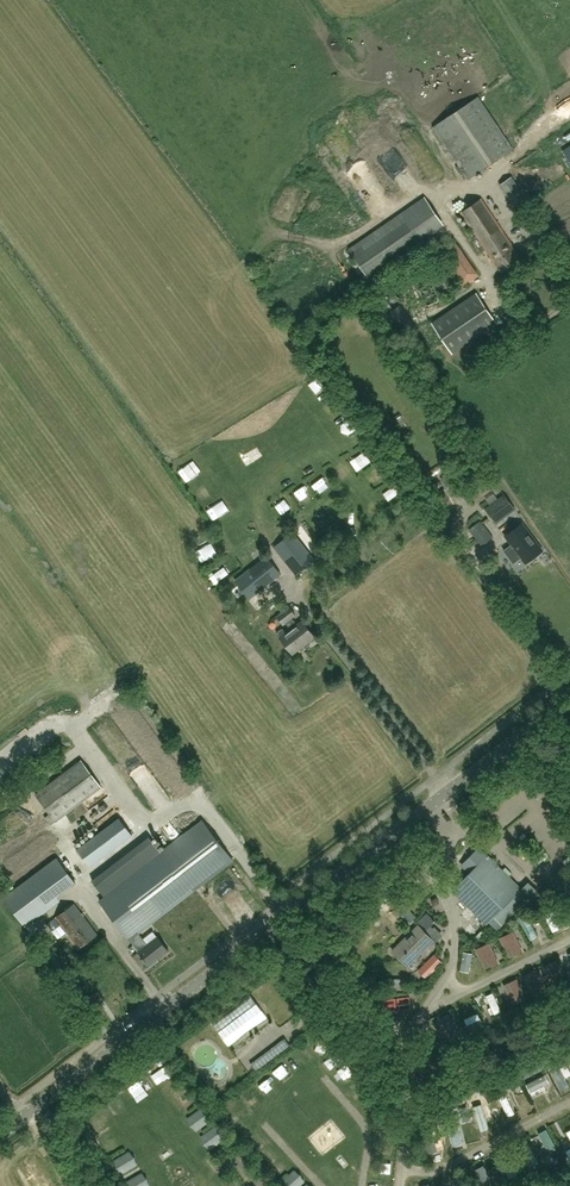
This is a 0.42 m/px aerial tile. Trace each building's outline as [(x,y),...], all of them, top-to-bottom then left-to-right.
[(468,179),(514,148),(479,96),(433,127),(468,179)] [(370,140),(383,139),(382,125),(369,126),(370,140)] [(332,147),(336,141),(331,138),(335,133),(329,129),(321,141),(332,147)] [(412,148),(416,160),(431,155),(427,143),(412,148)] [(499,185),(515,209),(527,201),(511,177),(499,185)] [(447,203),(454,213),(467,204),(460,193),(447,203)] [(423,239),(446,226),(429,197),(350,245),(367,273),(423,239)] [(501,270),(521,256),(481,198),(461,212),(501,270)] [(335,220),(340,231),(352,226),(346,214),(335,220)] [(463,286),(479,276),(454,240),(438,250),(463,286)] [(496,323),(477,294),(433,324),(452,353),(496,323)] [(417,328),(399,305),(385,316),(403,339),(417,328)] [(400,413),(393,418),(396,423),(403,417),(400,413)] [(406,438),(414,431),(408,424),(400,431),(406,438)] [(357,451),(363,461),(373,455),(367,445),(357,451)] [(332,465),(335,470),(344,465),(341,460),(332,465)] [(318,473),(311,479),(319,489),(326,483),(318,473)] [(436,491),(443,485),(440,481),(432,486),(436,491)] [(505,494),(485,508),(496,523),(515,509),(505,494)] [(468,530),(481,546),(493,537),(480,521),(468,530)] [(512,545),(504,551),(513,563),(521,557),(526,563),(542,550),(522,523),(505,536),(512,545)] [(303,525),(297,529),(313,554),(319,550),(303,525)] [(276,546),(298,574),(316,560),(294,531),(276,546)] [(206,547),(201,548),(203,558),(209,556),(206,547)] [(250,597),(282,573),(268,555),(236,580),(250,597)] [(278,633),(282,638),(293,653),(316,637),(304,621),(299,625),(293,617),(296,614),(291,606),(278,615),(284,623),(285,622),(292,630),(287,633),(284,629),(278,633)] [(81,760),(36,794),(56,821),(102,787),(81,760)] [(166,775),(179,767),(175,761),(162,770),(166,775)] [(151,798),(163,788),(145,766),(133,777),(151,798)] [(515,782),(521,791),(530,786),(524,776),(515,782)] [(182,782),(184,789),(180,790),(181,797),(194,795),(191,780),(182,782)] [(84,819),(80,812),(74,816),(71,812),(68,814),(76,825),(84,819)] [(77,849),(91,867),(133,835),(119,816),(77,849)] [(518,827),(514,819),(502,826),(506,834),(518,827)] [(203,821),(165,850),(101,900),(130,937),(128,938),(139,951),(149,965),(169,950),(158,936),(148,944),(138,931),(193,888),(194,888),(232,860),(203,821)] [(104,896),(161,851),(149,836),(92,880),(104,896)] [(487,855),(459,883),(484,908),(478,914),(486,923),(488,921),(496,914),(500,919),(498,922),(496,923),(501,927),(501,928),(525,904),(515,894),(521,889),(487,855)] [(76,882),(57,857),(4,897),(22,922),(76,882)] [(543,898),(558,887),(554,881),(539,892),(543,898)] [(206,896),(210,908),(223,903),(219,891),(206,896)] [(74,904),(56,917),(79,948),(97,934),(74,904)] [(419,925),(393,951),(408,965),(433,940),(434,941),(440,934),(431,925),(435,921),(428,913),(417,923),(419,925)] [(529,916),(523,919),(535,944),(542,941),(529,916)] [(512,932),(500,938),(509,958),(521,952),(512,932)] [(488,945),(476,950),(485,970),(497,964),(488,945)] [(434,954),(417,971),(425,978),(442,962),(434,954)] [(556,960),(544,966),(553,986),(565,980),(556,960)] [(536,970),(524,976),(533,995),(545,989),(536,970)] [(516,980),(504,985),(513,1005),(525,999),(516,980)] [(498,995),(491,997),(496,1014),(503,1012),(498,995)] [(251,996),(212,1024),(229,1047),(268,1018),(251,996)] [(284,1037),(275,1044),(279,1049),(288,1042),(284,1037)] [(226,1087),(234,1071),(219,1064),(223,1057),(207,1049),(199,1065),(212,1072),(209,1079),(226,1087)] [(339,1072),(349,1065),(341,1054),(331,1061),(339,1072)] [(261,1056),(250,1064),(255,1071),(266,1062),(261,1056)] [(569,1090),(569,1072),(568,1066),(560,1069),(569,1090)] [(155,1078),(163,1088),(177,1078),(169,1067),(155,1078)] [(356,1071),(347,1077),(352,1085),(361,1079),(356,1071)] [(540,1106),(546,1103),(536,1084),(530,1087),(540,1106)] [(510,1095),(503,1098),(510,1119),(517,1116),(510,1095)] [(96,1135),(110,1119),(103,1112),(89,1129),(96,1135)] [(397,1125),(390,1127),(392,1135),(399,1134),(397,1125)] [(210,1134),(219,1145),(228,1137),(219,1127),(210,1134)] [(549,1129),(543,1132),(550,1148),(556,1145),(549,1129)] [(209,1153),(218,1145),(210,1135),(201,1144),(209,1153)] [(269,1167),(283,1158),(277,1149),(263,1158),(269,1167)] [(281,1182),(293,1171),(286,1164),(274,1175),(281,1182)] [(234,1176),(225,1183),(227,1185),(241,1185),(234,1176)]
